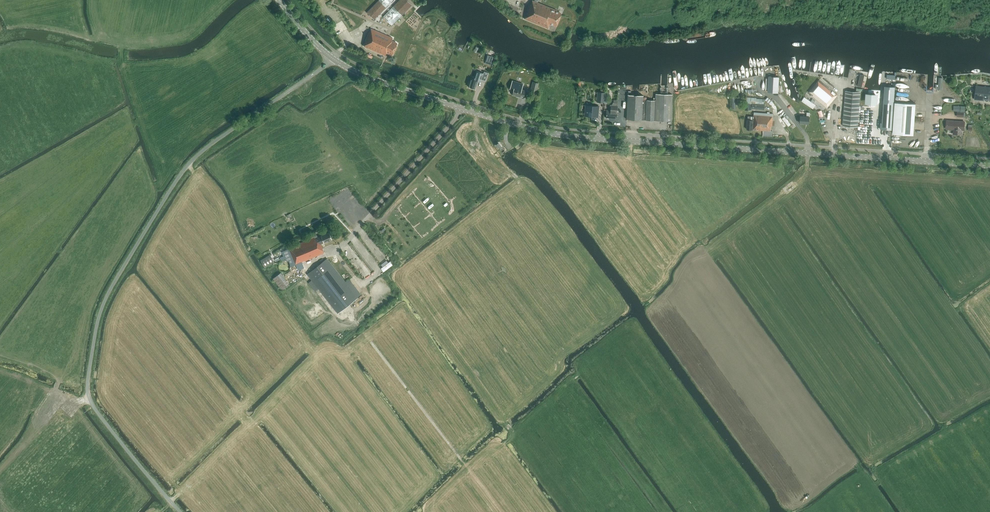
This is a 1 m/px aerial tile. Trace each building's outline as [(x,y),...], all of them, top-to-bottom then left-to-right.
[(367,12),(374,19),(386,7),(393,0),(379,0),(367,12)] [(383,17),(392,25),(400,16),(412,5),(407,0),(399,0),(393,6),(383,17)] [(557,10),(538,3),(539,0),(538,0),(535,0),(534,1),(532,0),(531,5),(530,5),(525,19),(548,28),(550,23),(556,26),(561,14),(556,12),(557,10)] [(394,42),(393,42),(393,41),(392,41),(393,38),(371,29),(364,46),(385,55),(386,52),(389,54),(391,55),(392,55),(397,44),(396,43),(396,42),(395,42),(394,42)] [(679,70),(671,71),(674,91),(682,90),(679,70)] [(484,71),(483,73),(477,71),(476,72),(475,76),(475,78),(474,78),(474,79),(471,79),(468,87),(469,87),(471,88),(472,88),(475,89),(476,84),(477,84),(478,81),(481,81),(481,79),(486,81),(488,72),(484,71)] [(866,74),(860,72),(856,87),(864,88),(866,74)] [(778,93),(779,77),(769,77),(769,79),(766,78),(765,90),(768,90),(768,92),(778,93)] [(837,97),(838,96),(823,83),(819,80),(809,93),(812,96),(827,108),(836,96),(837,97)] [(523,98),(525,91),(521,89),(523,84),(512,81),(510,89),(513,91),(512,95),(523,98)] [(536,93),(538,83),(533,82),(530,92),(536,93)] [(976,85),(974,100),(983,101),(983,99),(989,100),(989,87),(976,85)] [(880,122),(880,129),(892,130),(895,87),(885,86),(882,122),(880,122)] [(858,127),(860,92),(845,91),(843,126),(858,127)] [(869,92),(866,95),(866,100),(869,104),(873,104),(877,101),(877,96),(874,93),(869,92)] [(644,97),(643,120),(646,120),(671,121),(672,95),(655,94),(655,100),(646,100),(647,97),(644,97)] [(643,120),(644,97),(642,97),(642,96),(627,95),(626,119),(643,120)] [(765,104),(764,104),(764,100),(755,99),(755,98),(746,97),(746,103),(752,104),(751,109),(764,110),(765,104)] [(810,101),(804,97),(801,101),(813,109),(816,105),(813,103),(814,101),(812,100),(810,101)] [(617,103),(617,100),(614,99),(613,102),(613,104),(612,104),(612,105),(611,105),(610,111),(606,110),(606,118),(615,118),(615,114),(617,114),(618,103),(617,103)] [(914,135),(916,103),(895,102),(893,133),(914,135)] [(594,117),(598,117),(599,107),(593,107),(589,106),(588,111),(585,110),(585,116),(592,116),(594,116),(594,117)] [(747,120),(746,129),(763,131),(771,131),(771,130),(771,127),(772,127),(773,114),(754,113),(753,116),(748,116),(748,117),(748,120),(747,120)] [(809,124),(810,113),(807,113),(807,117),(801,116),(800,123),(809,124)] [(964,130),(964,122),(946,121),(946,129),(953,130),(953,134),(961,135),(962,130),(964,130)] [(314,237),(289,248),(292,257),(296,265),(298,264),(302,262),(302,261),(305,260),(305,261),(324,253),(322,248),(323,248),(321,244),(324,242),(324,243),(332,239),(329,232),(321,236),(321,237),(318,238),(315,239),(314,237)] [(274,262),(271,256),(261,262),(264,268),(274,262)] [(327,259),(307,274),(312,280),(319,289),(338,313),(357,298),(357,297),(345,282),(333,267),(331,264),(327,259)] [(382,266),(385,270),(391,265),(388,261),(382,266)] [(282,290),(290,284),(281,272),(273,278),(282,290)] [(384,282),(380,277),(375,281),(379,286),(384,282)] [(389,289),(384,293),(388,298),(393,294),(389,289)] [(379,297),(374,301),(378,306),(383,302),(379,297)] [(369,305),(364,308),(368,314),(373,310),(369,305)] [(359,312),(354,316),(358,321),(363,318),(359,312)] [(349,320),(344,324),(348,329),(352,326),(349,320)] [(324,333),(321,328),(315,332),(319,337),(324,333)] [(338,328),(333,332),(337,337),(342,333),(338,328)]
